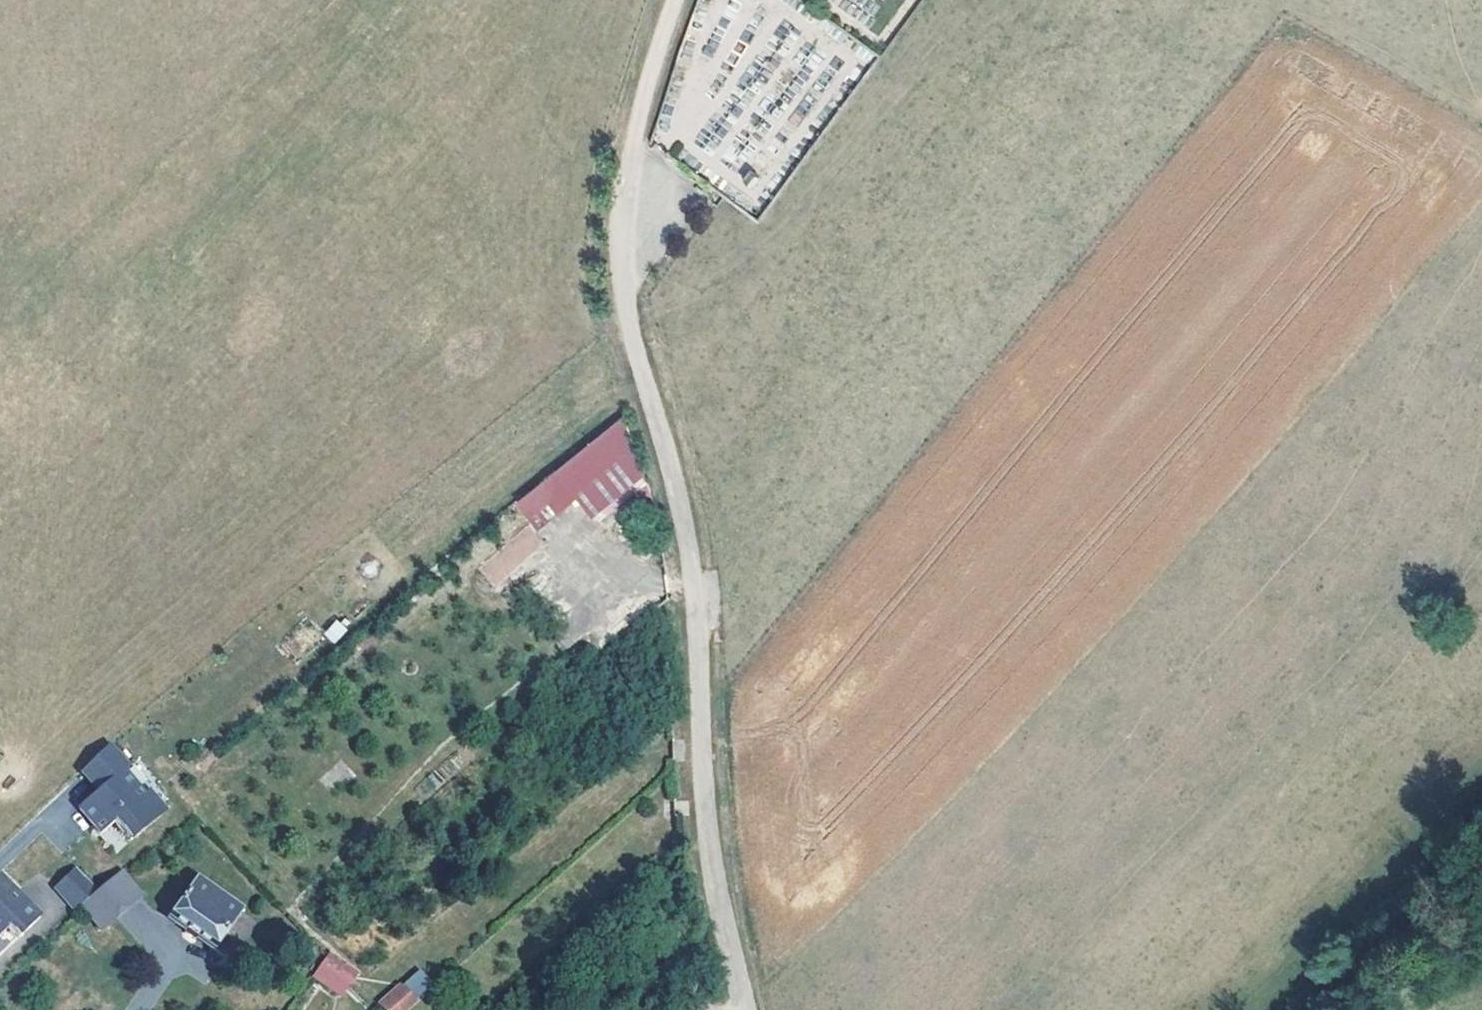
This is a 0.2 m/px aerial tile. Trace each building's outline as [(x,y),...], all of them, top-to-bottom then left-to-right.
[(819,11),(840,26),(847,17),(826,2),(819,11)] [(576,498),(555,472),(526,496),(539,512),(551,501),(560,512),(576,498)] [(477,569),(495,588),(542,544),(524,525),(477,569)] [(333,644),(348,630),(336,619),(322,632),(333,644)] [(104,754),(78,777),(96,797),(76,815),(98,840),(112,828),(127,846),(162,815),(145,796),(140,800),(120,777),(124,773),(104,754)] [(75,874),(53,893),(73,916),(79,910),(96,896),(75,874)] [(96,896),(79,910),(100,936),(140,902),(119,876),(96,896)] [(8,933),(18,945),(40,925),(0,880),(0,941),(8,933)] [(241,916),(197,886),(170,924),(214,955),(241,916)] [(323,964),(312,979),(333,996),(344,980),(323,964)] [(435,983),(418,966),(379,1003),(385,1009),(407,1009),(435,983)]
